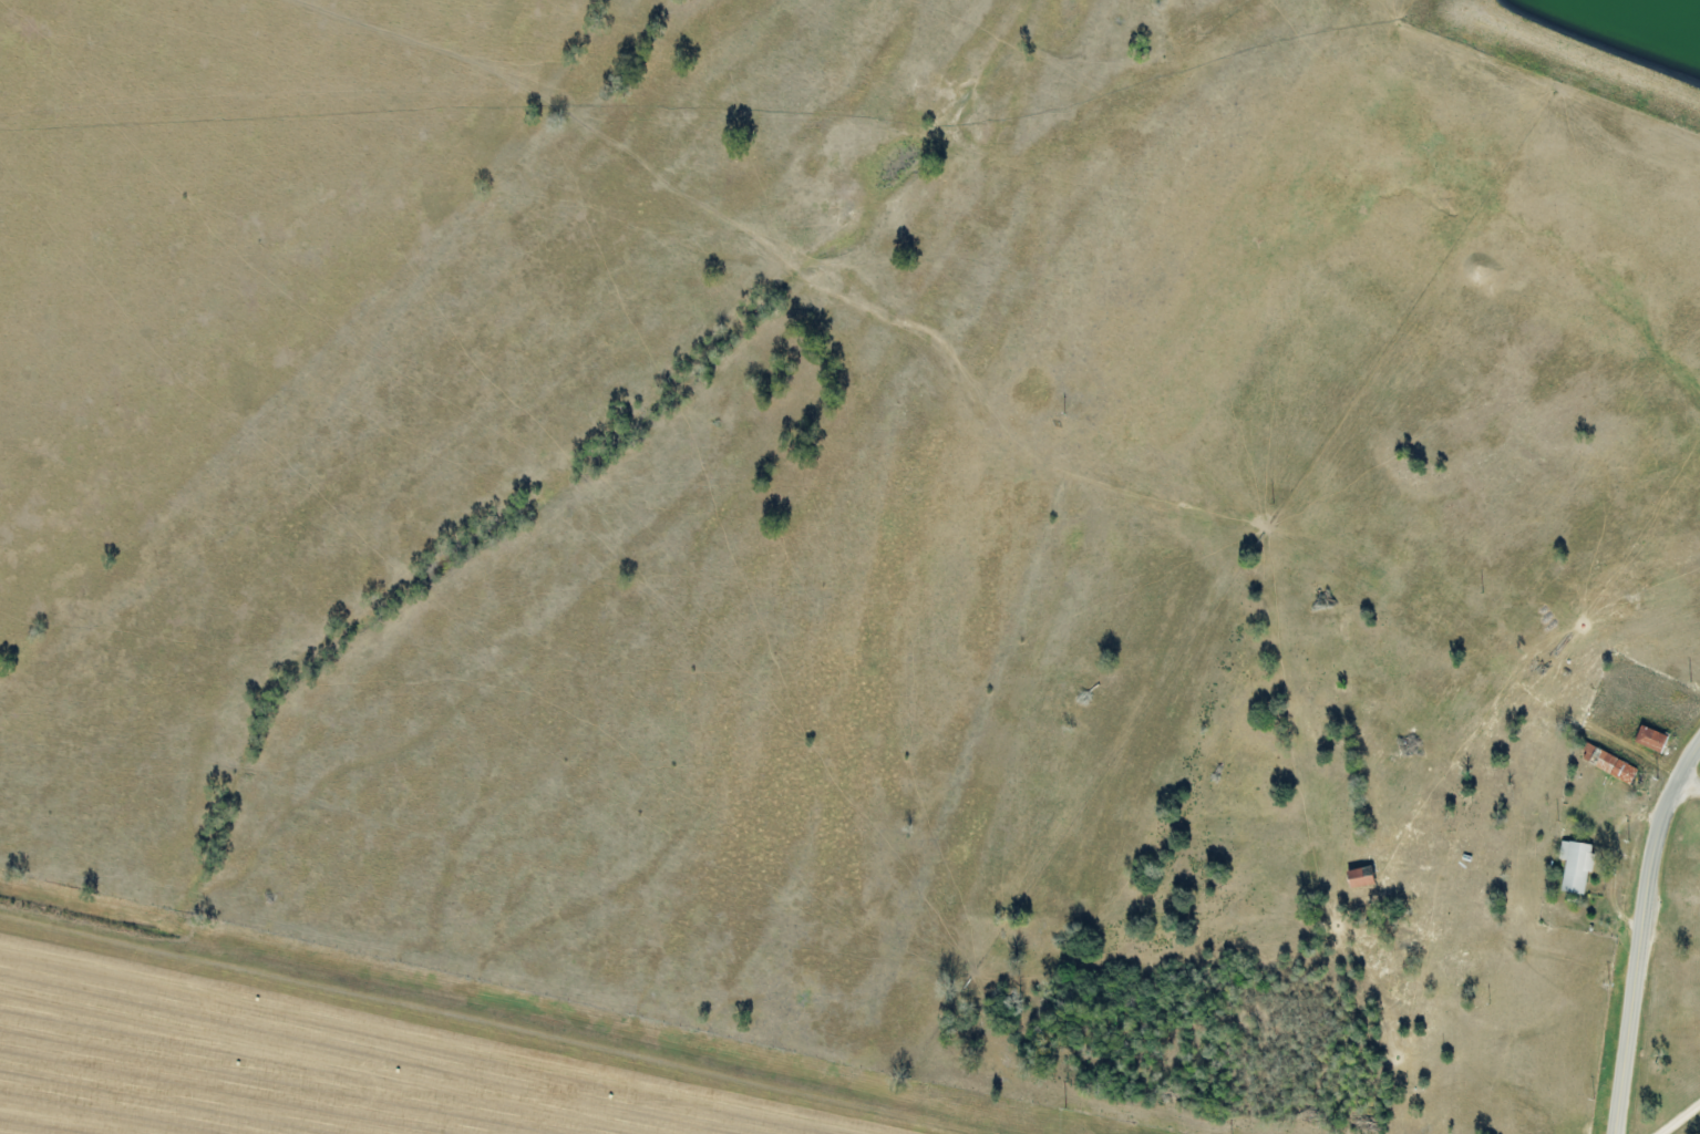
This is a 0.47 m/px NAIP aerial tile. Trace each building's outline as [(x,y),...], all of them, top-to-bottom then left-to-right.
[(1636,723),(1665,735),(1657,753),(1628,740),(1636,723)] [(1586,745),(1631,771),(1624,784),(1579,759),(1586,745)] [(1557,841),(1589,846),(1580,898),(1555,894),(1560,862),(1553,859),(1557,841)] [(1377,883),(1372,866),(1347,872),(1352,889),(1377,883)]
